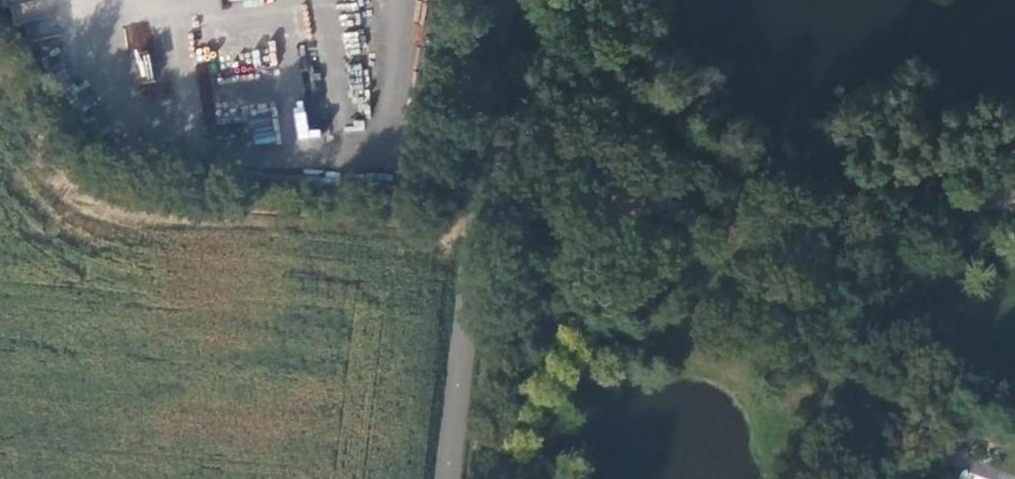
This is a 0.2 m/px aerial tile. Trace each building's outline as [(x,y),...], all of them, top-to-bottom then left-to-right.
[(148,46),(144,24),(126,27),(130,49),(148,46)] [(247,85),(253,144),(273,142),(265,77),(220,82),(223,112),(241,110),(238,86),(247,85)]
